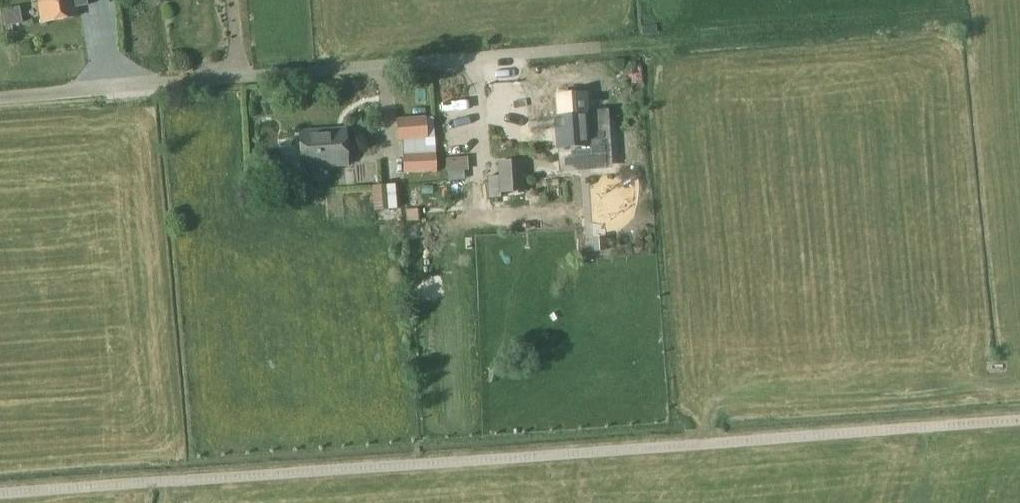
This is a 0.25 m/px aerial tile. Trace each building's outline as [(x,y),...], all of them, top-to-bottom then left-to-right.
[(41,23),(79,17),(77,7),(87,5),(86,0),(37,0),(41,23)] [(557,116),(552,116),(554,149),(588,146),(587,141),(595,140),(595,129),(587,129),(584,91),(556,93),(557,116)] [(426,138),(424,116),(395,118),(397,140),(426,138)] [(345,130),(299,133),(302,168),(347,165),(345,130)] [(466,130),(446,131),(449,172),(469,171),(466,130)] [(609,151),(631,153),(632,134),(610,132),(609,151)] [(407,154),(401,154),(403,173),(435,171),(433,152),(407,154)] [(642,153),(612,154),(613,188),(643,187),(642,153)] [(500,193),(501,193),(525,191),(524,159),(497,162),(500,193)] [(534,184),(554,178),(551,163),(530,168),(534,184)] [(488,193),(497,192),(494,172),(485,174),(488,193)] [(392,185),(372,186),(373,211),(393,210),(392,185)]
